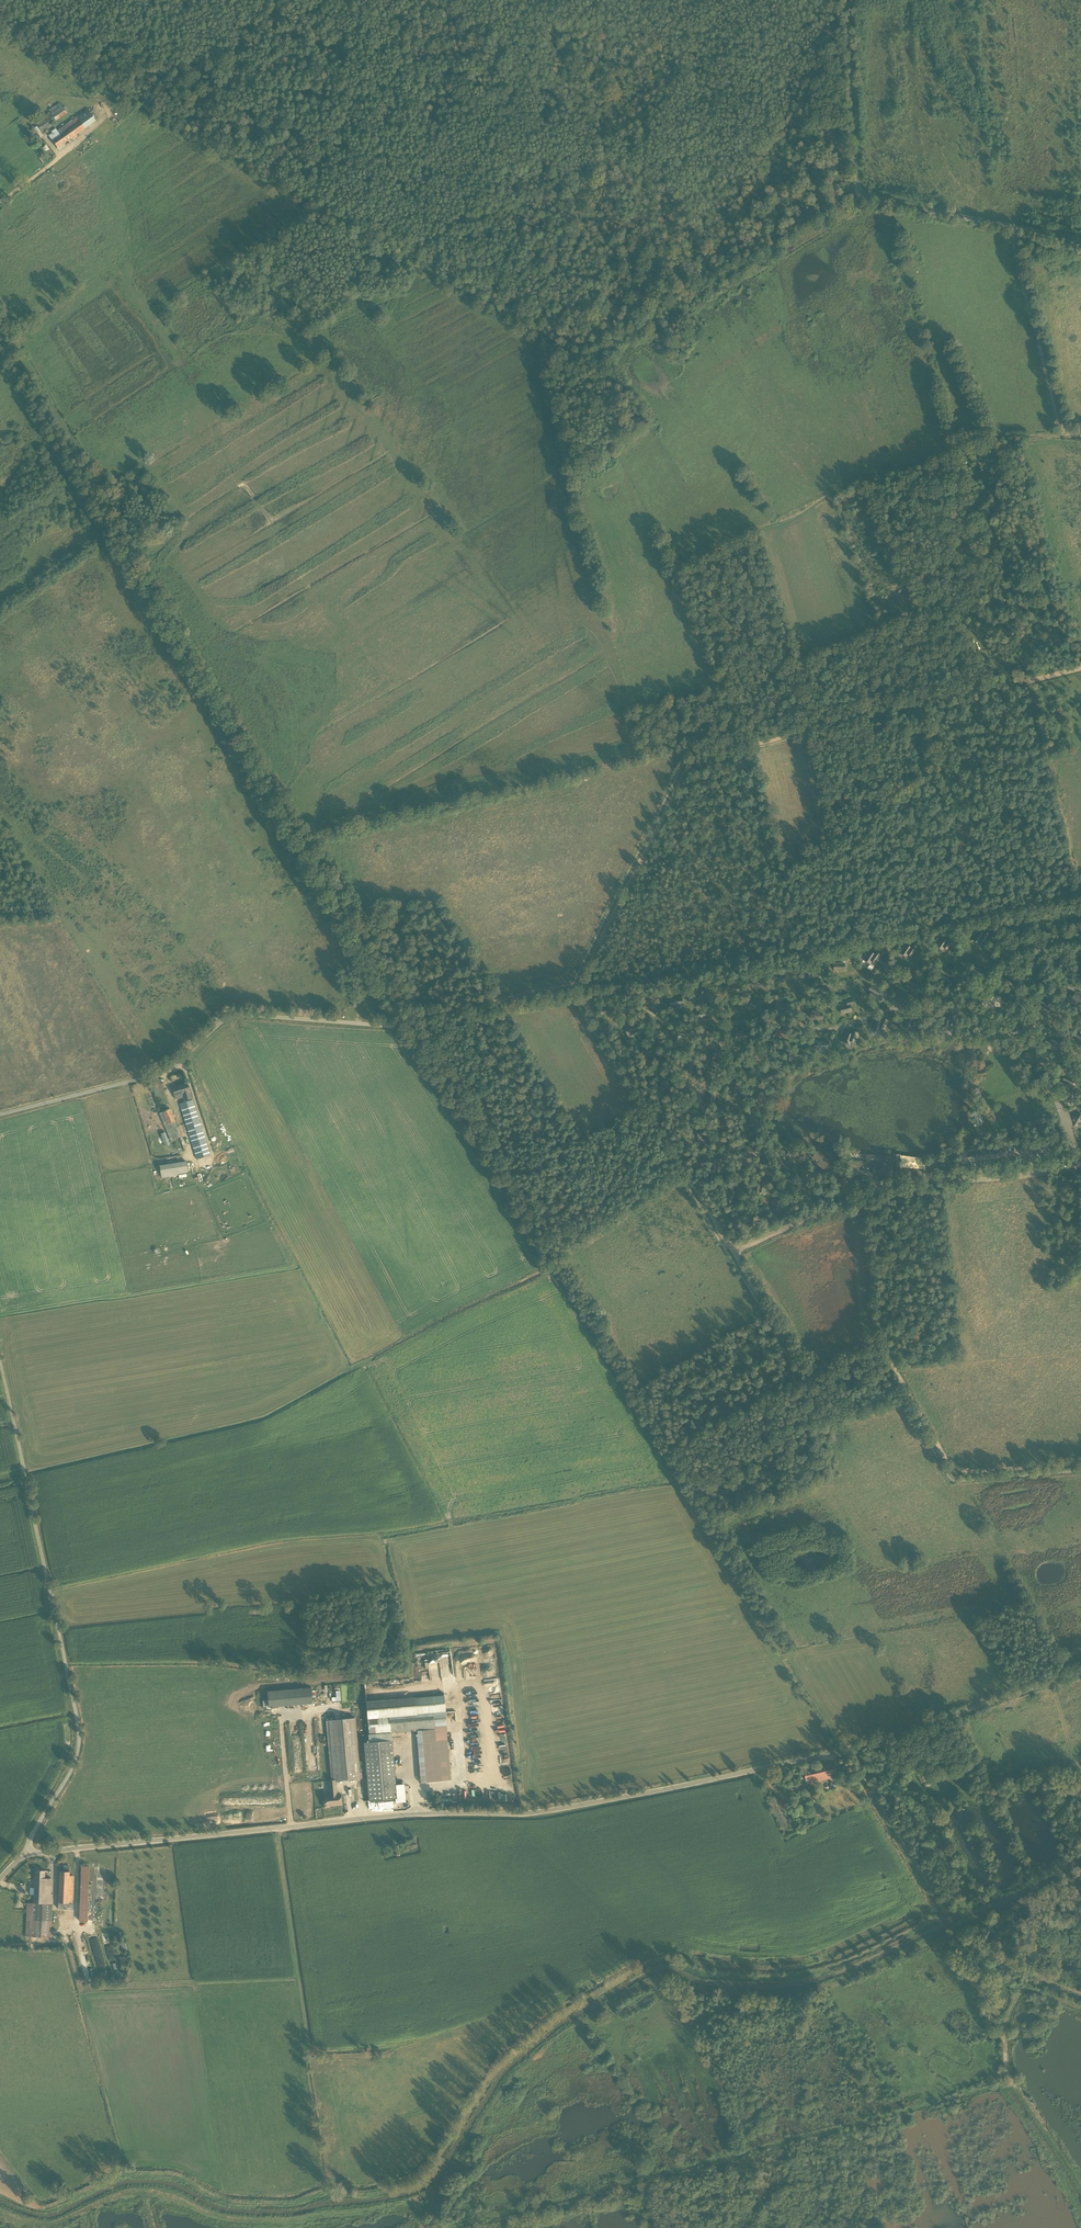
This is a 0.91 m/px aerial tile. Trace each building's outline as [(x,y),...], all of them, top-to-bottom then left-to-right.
[(56,121),(66,114),(59,103),(48,110),(49,112),(44,116),(45,118),(40,120),(42,123),(37,126),(41,132),(50,126),(49,124),(55,120),(56,121)] [(48,136),(57,149),(96,122),(87,110),(57,131),(55,129),(51,132),(52,134),(48,136)] [(960,454),(962,461),(968,459),(965,452),(960,454)] [(1000,598),(993,604),(998,609),(1005,602),(1000,598)] [(981,941),(980,940),(983,934),(982,933),(978,931),(973,939),(976,942),(979,943),(981,941)] [(981,941),(985,943),(990,935),(984,931),(982,933),(983,934),(980,940),(981,941)] [(937,946),(940,948),(943,950),(945,947),(945,948),(943,946),(947,941),(946,940),(946,941),(942,938),(937,946)] [(945,948),(948,950),(954,942),(948,938),(946,940),(947,941),(943,946),(945,948)] [(909,954),(912,957),(918,948),(912,944),(910,947),(911,948),(908,953),(909,954)] [(911,948),(910,947),(906,945),(901,953),(904,955),(907,957),(909,954),(908,953),(911,948)] [(873,961),(876,964),(882,955),(876,951),(874,954),(875,955),(871,960),(873,961)] [(870,952),(864,960),(868,962),(870,964),(872,961),(873,961),(871,960),(875,955),(874,954),(870,952)] [(984,969),(985,968),(988,964),(979,959),(975,965),(978,967),(979,966),(984,969)] [(988,970),(985,968),(984,969),(979,966),(978,967),(975,970),(984,976),(986,972),(988,970)] [(949,978),(949,976),(952,973),(943,967),(940,972),(942,974),(941,975),(942,976),(943,974),(949,978)] [(775,973),(773,980),(774,980),(774,979),(778,979),(777,981),(784,982),(785,975),(775,973)] [(941,975),(941,976),(939,979),(948,985),(952,978),(949,976),(949,978),(943,974),(942,976),(941,975)] [(914,985),(916,981),(908,976),(904,983),(907,984),(907,983),(913,986),(914,985)] [(761,987),(763,979),(760,978),(759,980),(754,980),(753,985),(757,985),(757,986),(761,987)] [(728,990),(732,991),(735,984),(732,983),(731,985),(726,984),(725,988),(728,989),(728,990)] [(905,988),(913,993),(917,987),(914,985),(913,986),(907,983),(907,984),(905,988)] [(697,998),(696,997),(696,998),(703,1001),(702,1001),(707,993),(706,993),(708,989),(701,985),(699,988),(701,989),(698,993),(699,994),(697,998)] [(878,994),(881,990),(872,985),(868,991),(871,993),(872,991),(878,995),(878,994)] [(872,991),(871,993),(869,997),(877,1002),(879,998),(881,996),(878,994),(878,995),(872,991)] [(1077,1003),(1077,1002),(1080,1004),(1080,1003),(1080,996),(1076,993),(1074,997),(1073,996),(1072,997),(1078,1001),(1077,1003)] [(671,1009),(674,1008),(674,1006),(679,1005),(679,1006),(683,1005),(684,1005),(682,995),(682,997),(669,999),(671,1010),(671,1009)] [(1066,1001),(1074,1006),(1077,1003),(1078,1001),(1072,997),(1073,996),(1071,995),(1066,1001)] [(1039,1001),(1038,1000),(1038,1001),(1043,1006),(1042,1007),(1045,1009),(1049,1003),(1042,997),(1039,1001)] [(1038,1000),(1036,998),(1031,1004),(1039,1010),(1042,1007),(1043,1006),(1038,1001),(1038,1000)] [(661,1006),(660,1007),(650,1000),(644,1008),(644,1009),(644,1008),(647,1010),(648,1008),(651,1010),(652,1011),(652,1012),(655,1014),(655,1015),(661,1006)] [(754,1006),(754,1007),(761,1009),(762,1002),(752,1000),(750,1007),(751,1005),(754,1006)] [(845,1013),(849,1012),(852,1011),(850,1005),(854,1004),(852,1000),(847,1001),(848,1005),(840,1007),(842,1014),(842,1012),(845,1011),(845,1013)] [(777,1002),(776,1003),(775,1009),(775,1007),(779,1009),(778,1010),(785,1012),(787,1005),(777,1002)] [(731,1005),(729,1012),(730,1011),(733,1012),(733,1013),(739,1015),(741,1008),(731,1005)] [(697,1022),(696,1021),(699,1020),(699,1018),(704,1017),(704,1018),(709,1018),(708,1008),(707,1008),(708,1010),(695,1012),(696,1022),(697,1022)] [(812,1011),(810,1018),(811,1018),(811,1017),(815,1017),(814,1019),(821,1020),(822,1013),(812,1011)] [(958,1016),(951,1014),(950,1017),(951,1017),(949,1023),(951,1024),(955,1026),(958,1016)] [(913,1025),(916,1027),(920,1018),(913,1015),(912,1018),(914,1018),(911,1025),(913,1025)] [(951,1017),(950,1017),(945,1015),(942,1025),(949,1027),(950,1024),(951,1024),(949,1023),(951,1017)] [(912,1025),(913,1025),(911,1025),(914,1018),(912,1018),(908,1016),(904,1025),(911,1028),(912,1025)] [(885,1030),(889,1021),(882,1018),(881,1021),(882,1021),(880,1027),(881,1028),(885,1030)] [(881,1028),(880,1027),(882,1021),(881,1021),(876,1019),(873,1029),(880,1031),(881,1028)] [(640,1031),(636,1021),(637,1023),(624,1028),(628,1038),(629,1037),(628,1037),(631,1036),(630,1033),(634,1032),(635,1031),(636,1032),(640,1031)] [(748,1032),(737,1031),(736,1038),(736,1036),(740,1037),(740,1038),(747,1039),(748,1032)] [(852,1041),(856,1043),(859,1033),(852,1031),(851,1033),(853,1034),(850,1040),(852,1041)] [(678,1032),(674,1039),(673,1041),(678,1043),(679,1042),(680,1038),(681,1039),(683,1034),(678,1032)] [(851,1034),(847,1032),(843,1041),(850,1044),(851,1041),(852,1041),(850,1040),(853,1034),(851,1033),(851,1034)] [(1051,1040),(1050,1041),(1056,1045),(1055,1046),(1058,1048),(1062,1041),(1053,1036),(1051,1040)] [(1048,1039),(1044,1045),(1052,1050),(1055,1046),(1056,1045),(1050,1041),(1051,1040),(1048,1039)] [(647,1061),(647,1060),(646,1060),(649,1058),(648,1056),(651,1054),(652,1054),(653,1055),(656,1052),(657,1053),(657,1052),(651,1044),(652,1045),(641,1052),(647,1061)] [(800,1058),(799,1051),(788,1054),(790,1060),(790,1059),(793,1058),(794,1060),(800,1058)] [(691,1069),(692,1069),(694,1064),(688,1062),(685,1071),(690,1073),(691,1069)] [(1068,1085),(1071,1086),(1074,1080),(1065,1075),(1063,1079),(1062,1081),(1068,1084),(1068,1085)] [(1062,1081),(1063,1079),(1060,1078),(1057,1085),(1066,1089),(1068,1085),(1068,1084),(1062,1081)] [(187,1083),(172,1087),(175,1098),(182,1096),(184,1101),(192,1098),(187,1083)] [(753,1099),(759,1103),(759,1102),(758,1102),(760,1098),(761,1099),(764,1093),(758,1090),(753,1099)] [(197,1159),(211,1155),(194,1100),(180,1104),(197,1159)] [(693,1104),(694,1106),(681,1107),(681,1117),(682,1117),(682,1116),(685,1116),(684,1113),(687,1113),(690,1113),(690,1114),(694,1114),(695,1114),(694,1104),(693,1104)] [(176,1120),(171,1108),(160,1113),(164,1125),(170,1140),(182,1136),(176,1120)] [(754,1116),(746,1116),(746,1119),(748,1119),(748,1124),(753,1124),(753,1121),(754,1121),(754,1116)] [(751,1146),(751,1147),(745,1147),(744,1155),(754,1156),(756,1147),(751,1146)] [(818,1163),(824,1169),(828,1165),(825,1163),(825,1162),(824,1161),(824,1162),(822,1160),(823,1160),(822,1159),(824,1157),(818,1151),(813,1157),(819,1162),(818,1163)] [(787,1161),(788,1160),(794,1166),(792,1167),(792,1168),(798,1162),(789,1152),(783,1158),(783,1159),(784,1158),(787,1161)] [(850,1165),(872,1167),(878,1167),(878,1177),(885,1177),(885,1181),(888,1181),(888,1178),(895,1178),(895,1177),(898,1178),(899,1178),(899,1176),(908,1176),(908,1174),(912,1174),(912,1168),(899,1168),(900,1161),(901,1161),(901,1160),(900,1159),(900,1155),(893,1154),(893,1156),(866,1155),(866,1161),(850,1160),(850,1165)] [(722,1159),(714,1159),(716,1159),(715,1167),(714,1167),(714,1172),(713,1172),(723,1173),(723,1172),(721,1172),(722,1159)] [(186,1162),(159,1167),(161,1178),(188,1172),(186,1162)] [(767,1180),(759,1178),(759,1179),(761,1179),(760,1187),(758,1187),(758,1191),(757,1191),(757,1192),(766,1193),(765,1193),(767,1180)] [(853,1183),(852,1178),(847,1178),(839,1179),(840,1194),(848,1193),(847,1184),(853,1183)] [(826,1183),(809,1187),(810,1192),(818,1190),(819,1194),(829,1192),(826,1183)] [(441,1681),(439,1660),(450,1659),(449,1651),(426,1654),(427,1661),(424,1661),(425,1667),(427,1667),(428,1670),(421,1670),(421,1676),(429,1675),(430,1682),(441,1681)] [(311,1688),(267,1691),(268,1707),(312,1703),(311,1688)] [(397,1798),(396,1785),(391,1734),(417,1731),(417,1736),(416,1736),(420,1783),(451,1780),(444,1695),(365,1702),(369,1742),(364,1743),(369,1801),(395,1799),(397,1798)] [(324,1801),(323,1801),(324,1808),(329,1807),(329,1806),(341,1805),(340,1794),(337,1794),(336,1781),(362,1778),(361,1772),(360,1772),(355,1718),(326,1721),(331,1780),(328,1780),(329,1795),(323,1795),(324,1801)] [(500,1760),(502,1772),(509,1771),(508,1759),(500,1760)] [(835,1764),(803,1771),(806,1781),(810,1780),(811,1784),(821,1782),(821,1781),(830,1779),(829,1775),(837,1774),(835,1764)] [(923,1774),(918,1776),(921,1784),(926,1782),(923,1774)] [(397,1798),(395,1799),(395,1802),(405,1802),(403,1784),(396,1785),(397,1798)] [(322,1787),(314,1788),(315,1800),(323,1800),(322,1787)] [(789,1794),(785,1795),(787,1801),(789,1808),(793,1806),(789,1794)] [(776,1796),(766,1800),(786,1837),(800,1830),(796,1824),(792,1826),(776,1796)] [(415,1840),(399,1843),(400,1848),(401,1848),(401,1850),(407,1849),(416,1847),(415,1840)] [(59,1871),(58,1903),(58,1909),(64,1909),(72,1910),(72,1904),(73,1904),(74,1876),(69,1876),(69,1866),(64,1866),(64,1870),(61,1870),(61,1871),(59,1871)] [(81,1866),(79,1921),(87,1921),(89,1866),(81,1866)] [(27,1903),(26,1936),(51,1937),(52,1894),(51,1894),(52,1878),(45,1878),(45,1872),(51,1872),(51,1871),(35,1870),(34,1903),(27,1903)]
